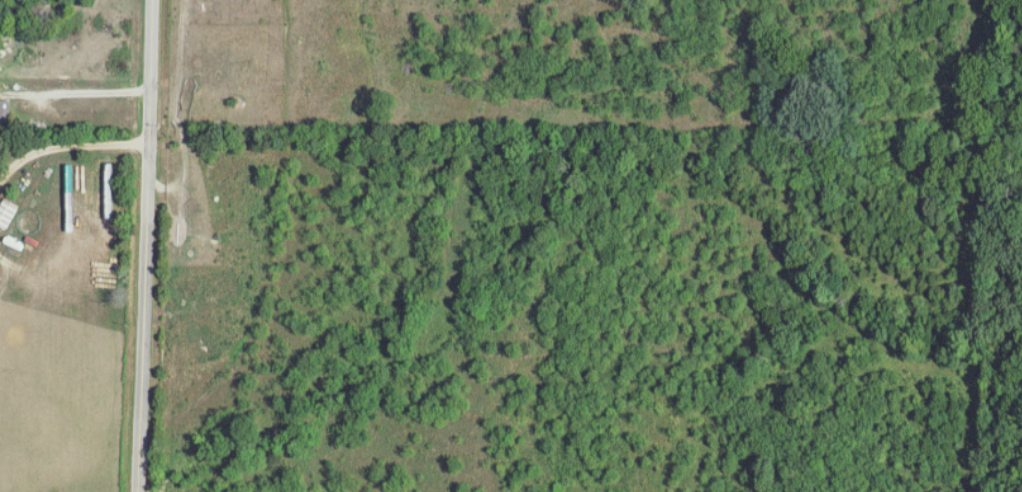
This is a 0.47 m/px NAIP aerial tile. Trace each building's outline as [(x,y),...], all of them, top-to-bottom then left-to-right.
[(11,99),(0,99),(0,122),(9,122),(11,99)] [(23,205),(9,197),(0,214),(0,223),(10,229),(23,205)]
